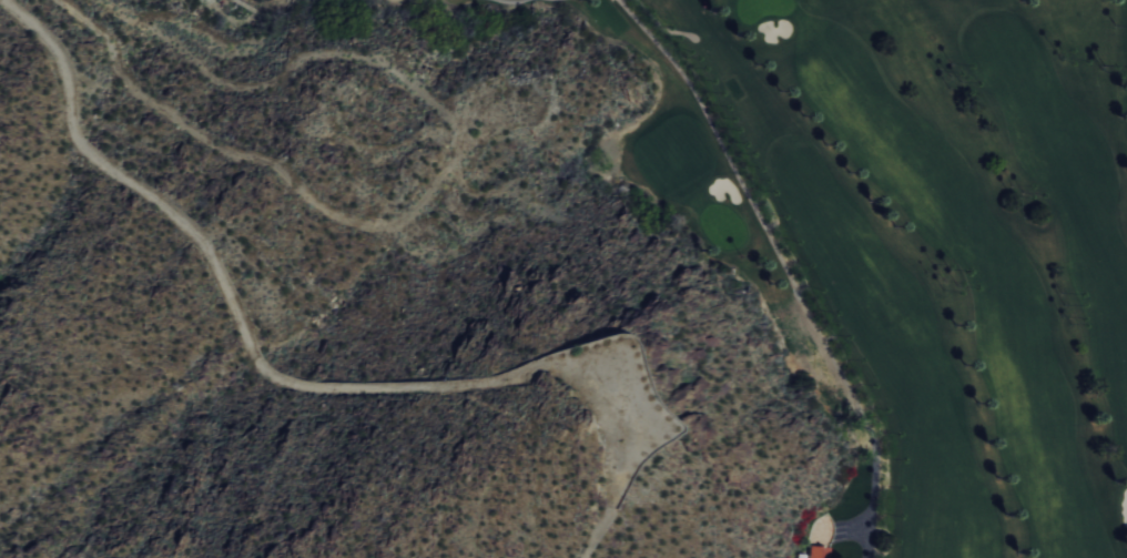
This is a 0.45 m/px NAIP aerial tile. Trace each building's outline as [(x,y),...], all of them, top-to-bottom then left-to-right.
[(832,546),(812,545),(811,557),(831,557),(832,546)]
